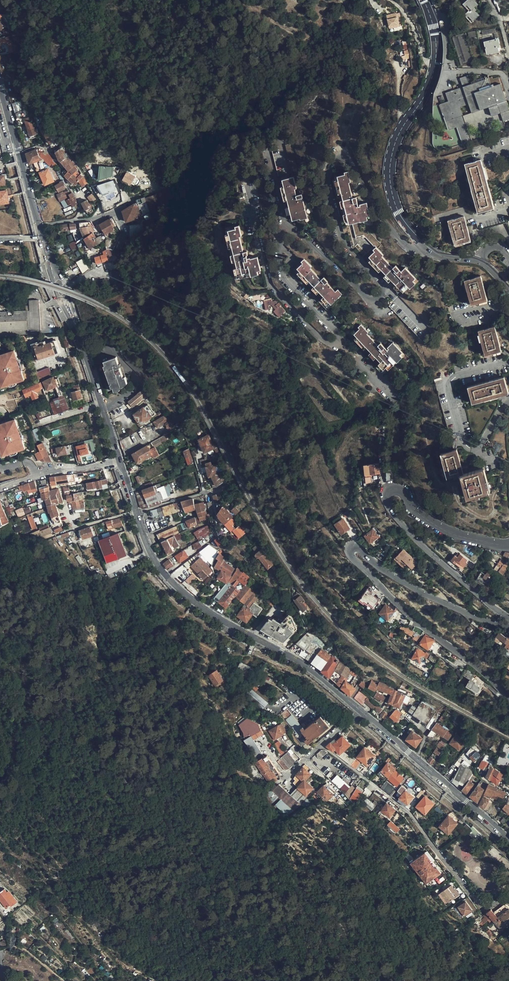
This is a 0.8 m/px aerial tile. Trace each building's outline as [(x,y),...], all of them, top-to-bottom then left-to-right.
[(477,14),(479,12),(476,9),(479,6),(475,2),(477,0),(476,0),(467,0),(462,4),(468,12),(464,15),(471,24),(480,17),(477,14)] [(494,1),(498,11),(508,7),(508,0),(497,0),(494,1)] [(394,16),(394,17),(395,18),(389,20),(392,29),(395,28),(396,30),(402,29),(398,15),(394,16)] [(2,48),(0,44),(2,43),(6,54),(10,53),(18,50),(16,45),(14,46),(10,36),(5,37),(4,36),(3,36),(0,38),(0,48),(2,48)] [(498,51),(496,45),(498,44),(497,39),(484,42),(487,53),(498,51)] [(491,102),(493,101),(493,77),(490,78),(489,75),(470,74),(460,78),(463,86),(468,104),(469,104),(470,107),(473,106),(491,102)] [(493,77),(493,101),(499,101),(507,100),(499,77),(494,79),(493,77)] [(461,106),(468,104),(463,86),(446,92),(449,100),(441,103),(444,113),(446,114),(450,113),(455,112),(462,109),(461,106)] [(499,101),(499,107),(501,114),(504,122),(508,120),(508,107),(507,100),(499,101)] [(23,108),(21,101),(12,104),(14,112),(16,119),(27,116),(24,111),(23,108)] [(499,101),(493,101),(491,102),(473,106),(470,107),(472,113),(489,108),(498,105),(499,107),(499,101)] [(492,116),(499,114),(499,107),(498,105),(489,108),(492,116)] [(472,140),(462,109),(455,112),(450,113),(446,114),(444,113),(449,129),(457,126),(463,143),(472,140)] [(27,116),(16,119),(18,125),(25,122),(29,121),(27,116)] [(29,121),(25,122),(29,135),(37,133),(29,121)] [(57,139),(52,131),(50,132),(47,126),(41,129),(49,143),(57,139)] [(84,154),(87,150),(80,146),(77,150),(84,154)] [(36,149),(26,154),(30,170),(36,168),(37,171),(39,170),(48,167),(53,165),(54,167),(57,164),(52,161),(54,159),(49,155),(47,157),(43,154),(44,152),(42,150),(36,148),(36,149)] [(61,162),(68,157),(67,156),(65,154),(64,151),(62,152),(60,149),(55,152),(58,158),(61,162)] [(72,161),(68,157),(61,162),(65,167),(72,161)] [(481,159),(465,164),(479,211),(495,207),(481,159)] [(76,165),(72,161),(65,167),(66,168),(62,170),(62,172),(63,173),(64,175),(69,170),(75,166),(76,165)] [(99,167),(100,178),(116,176),(115,165),(99,167)] [(69,170),(64,175),(68,180),(67,181),(71,184),(74,181),(81,175),(77,171),(77,170),(75,166),(69,170)] [(53,181),(48,167),(39,170),(45,185),(53,181)] [(369,215),(366,201),(360,202),(360,204),(358,204),(356,195),(352,196),(349,181),(351,180),(349,170),(345,170),(345,173),(338,174),(339,177),(335,178),(338,192),(341,191),(343,198),(339,198),(341,205),(344,205),(345,211),(342,212),(343,219),(347,219),(347,222),(350,221),(354,237),(363,235),(372,245),(378,240),(369,229),(366,232),(360,233),(357,220),(359,220),(366,219),(365,216),(369,215)] [(132,184),(136,175),(127,171),(123,180),(132,184)] [(79,182),(83,178),(81,175),(74,181),(71,184),(71,185),(73,184),(75,186),(79,182)] [(83,187),(88,184),(84,177),(83,178),(79,182),(83,187)] [(308,220),(301,195),(296,197),(294,190),(296,189),(293,178),(282,181),(283,188),(280,188),(284,202),(286,202),(288,208),(285,209),(287,216),(290,215),(292,222),(299,220),(300,222),(308,220)] [(66,187),(62,181),(61,182),(56,186),(60,192),(66,187)] [(99,184),(101,194),(116,191),(114,181),(99,184)] [(6,190),(0,191),(0,204),(8,203),(6,190)] [(72,207),(78,204),(72,193),(69,194),(67,191),(63,193),(63,192),(57,195),(60,201),(70,197),(70,198),(66,200),(69,205),(71,204),(72,207)] [(146,199),(145,197),(137,200),(139,205),(147,202),(152,215),(157,214),(159,213),(161,211),(162,210),(163,207),(161,203),(169,201),(165,191),(158,193),(158,194),(146,199)] [(87,200),(82,203),(88,213),(93,211),(90,206),(89,204),(89,203),(87,200)] [(141,216),(137,204),(123,211),(127,222),(141,216)] [(465,216),(449,221),(456,245),(472,240),(465,216)] [(104,232),(100,235),(100,236),(101,236),(105,234),(106,235),(115,229),(112,225),(114,223),(111,218),(100,224),(104,232)] [(130,226),(131,240),(137,237),(146,230),(144,227),(146,225),(147,223),(144,220),(143,221),(143,224),(141,224),(141,225),(130,226)] [(90,222),(79,223),(80,228),(89,227),(89,228),(82,233),(84,238),(95,231),(92,226),(90,222)] [(262,271),(258,258),(250,260),(250,259),(247,260),(247,257),(250,257),(248,250),(244,251),(242,239),(243,238),(240,225),(233,227),(234,229),(226,231),(227,235),(223,236),(226,251),(230,250),(231,255),(228,255),(230,265),(234,264),(235,268),(231,269),(233,278),(237,277),(237,280),(249,277),(250,278),(258,276),(258,273),(262,271)] [(100,235),(99,233),(97,234),(98,237),(96,238),(94,232),(85,238),(87,244),(85,244),(84,241),(77,244),(79,248),(83,246),(86,251),(87,250),(96,244),(97,244),(101,242),(102,241),(102,238),(101,236),(100,236),(100,235)] [(118,248),(123,249),(126,233),(120,232),(118,248)] [(96,244),(87,250),(89,254),(99,250),(96,244)] [(414,277),(404,267),(400,270),(395,264),(392,267),(381,255),(382,254),(375,246),(372,248),(374,250),(368,255),(370,258),(368,260),(378,270),(380,268),(385,273),(382,275),(387,280),(389,279),(394,283),(392,285),(397,290),(399,289),(401,291),(407,286),(408,287),(413,282),(411,280),(414,277)] [(110,262),(107,252),(108,252),(108,249),(103,251),(104,255),(95,258),(96,263),(103,262),(103,263),(110,262)] [(82,272),(89,269),(84,258),(77,261),(82,272)] [(320,282),(309,269),(312,266),(304,258),(300,262),(301,264),(296,269),(299,271),(296,274),(307,285),(309,283),(313,287),(310,290),(316,296),(319,293),(323,298),(320,300),(326,307),(328,304),(331,307),(343,295),(338,290),(335,293),(327,284),(328,282),(324,278),(320,282)] [(110,272),(111,280),(119,280),(119,271),(110,272)] [(487,302),(487,300),(480,278),(464,282),(471,305),(471,306),(487,302)] [(280,306),(281,304),(280,303),(277,303),(273,299),(269,300),(268,298),(259,299),(261,308),(265,308),(265,305),(270,304),(275,310),(273,312),(279,318),(285,312),(280,306)] [(39,301),(29,301),(30,308),(27,308),(26,311),(0,312),(0,331),(31,330),(31,331),(41,331),(39,301)] [(402,353),(393,343),(387,348),(388,350),(387,350),(381,343),(378,346),(367,334),(368,333),(361,325),(359,327),(360,329),(353,335),(357,339),(355,341),(362,348),(364,346),(371,354),(368,356),(373,361),(375,360),(379,364),(377,365),(383,371),(386,368),(388,371),(401,358),(399,355),(402,353)] [(485,356),(507,350),(508,352),(508,342),(499,344),(494,327),(478,332),(485,356)] [(60,352),(56,340),(47,343),(46,340),(38,343),(38,342),(33,344),(34,348),(33,348),(37,360),(60,352)] [(25,380),(22,372),(21,372),(17,359),(18,358),(15,350),(0,355),(0,378),(1,379),(0,380),(0,382),(2,388),(10,385),(17,383),(25,380)] [(151,377),(131,356),(126,360),(146,382),(151,377)] [(128,383),(123,366),(121,367),(117,357),(105,361),(109,373),(108,373),(111,383),(113,383),(115,392),(121,390),(121,389),(128,383)] [(56,372),(53,366),(50,367),(48,363),(37,367),(39,372),(40,372),(42,377),(56,372)] [(63,395),(57,376),(41,382),(42,388),(43,388),(47,387),(48,389),(54,387),(56,391),(58,397),(63,395)] [(504,379),(467,389),(472,406),(508,395),(508,394),(504,379)] [(42,388),(41,382),(24,389),(27,396),(36,392),(42,388)] [(82,398),(78,385),(73,386),(75,392),(72,393),(74,400),(82,398)] [(59,414),(69,410),(63,395),(58,397),(56,391),(53,392),(54,396),(53,397),(54,399),(52,400),(53,403),(54,402),(59,414)] [(142,391),(126,401),(128,403),(126,404),(130,410),(146,396),(142,391)] [(154,414),(148,405),(134,414),(136,417),(135,417),(138,421),(140,420),(140,422),(143,422),(154,414)] [(167,419),(165,416),(154,422),(157,428),(165,424),(166,427),(168,431),(174,428),(171,423),(170,421),(168,420),(167,419)] [(26,449),(23,440),(22,440),(17,427),(19,427),(16,419),(0,424),(0,444),(1,448),(0,449),(3,456),(11,453),(18,451),(26,449)] [(201,446),(213,441),(210,435),(198,440),(201,446)] [(96,451),(93,439),(84,441),(85,444),(89,443),(92,452),(96,451)] [(160,442),(159,439),(148,445),(149,447),(155,444),(160,442)] [(215,448),(213,441),(201,446),(204,452),(215,448)] [(36,453),(39,461),(41,460),(49,456),(43,443),(38,445),(40,451),(36,453)] [(88,453),(86,445),(75,448),(77,456),(88,453)] [(148,445),(133,454),(138,463),(152,455),(151,454),(150,451),(148,448),(149,447),(148,445)] [(65,446),(51,449),(52,452),(57,451),(58,455),(66,453),(65,446)] [(490,490),(483,467),(464,472),(457,448),(441,453),(448,477),(461,473),(467,497),(490,490)] [(192,461),(188,449),(183,451),(188,465),(189,464),(190,467),(194,465),(192,461)] [(200,460),(200,468),(211,465),(210,462),(205,463),(204,459),(200,460)] [(219,468),(218,463),(211,465),(200,468),(202,473),(206,472),(208,477),(211,476),(217,474),(216,469),(219,468)] [(381,474),(379,463),(363,466),(365,477),(381,474)] [(214,488),(216,487),(222,482),(218,474),(217,474),(211,476),(214,482),(211,484),(214,488)] [(67,484),(66,475),(55,477),(57,484),(66,484),(67,484)] [(109,485),(106,479),(87,483),(88,489),(98,488),(98,489),(102,488),(102,486),(109,485)] [(37,490),(34,481),(19,486),(20,490),(23,489),(24,492),(28,491),(29,493),(37,490)] [(146,488),(135,492),(140,507),(141,508),(142,509),(143,509),(162,504),(160,499),(164,498),(167,495),(163,486),(160,487),(159,484),(153,486),(146,488)] [(50,491),(41,493),(43,500),(45,499),(51,498),(53,497),(53,496),(51,490),(50,491)] [(9,506),(7,501),(6,501),(2,492),(0,493),(0,498),(3,508),(9,506)] [(79,501),(78,493),(77,494),(70,494),(70,493),(65,493),(65,495),(66,495),(67,501),(68,501),(72,501),(79,501)] [(222,499),(221,495),(217,497),(216,494),(213,496),(215,503),(222,499)] [(51,498),(45,499),(49,512),(57,511),(56,506),(55,503),(53,504),(51,498)] [(164,515),(164,516),(178,512),(177,508),(184,506),(186,511),(195,509),(194,505),(193,498),(162,507),(164,515)] [(84,500),(79,501),(72,501),(72,504),(73,509),(85,509),(84,500)] [(9,523),(3,509),(0,501),(0,527),(9,523)] [(213,508),(212,502),(204,504),(203,502),(194,505),(195,509),(196,509),(197,513),(205,510),(213,508)] [(18,510),(20,515),(31,512),(29,506),(18,510)] [(219,516),(227,510),(223,506),(217,513),(219,516)] [(240,511),(236,506),(231,510),(236,514),(240,511)] [(162,507),(151,510),(153,517),(159,515),(161,515),(164,515),(162,507)] [(206,514),(205,510),(197,513),(197,515),(198,517),(195,518),(197,525),(200,524),(199,522),(207,519),(209,524),(212,523),(209,513),(206,514)] [(232,518),(233,517),(228,512),(227,510),(219,516),(218,517),(225,524),(232,518)] [(57,511),(49,512),(53,525),(61,522),(57,511)] [(34,515),(29,517),(33,530),(37,528),(34,515)] [(186,522),(189,529),(197,525),(195,518),(195,517),(186,522)] [(123,525),(120,518),(107,522),(108,527),(113,525),(114,529),(123,525)] [(230,531),(231,531),(235,528),(233,525),(236,523),(232,518),(225,524),(230,531)] [(350,528),(343,518),(336,524),(342,533),(350,528)] [(209,535),(210,534),(206,526),(194,533),(199,541),(204,537),(209,535)] [(94,536),(91,527),(80,531),(83,540),(94,536)] [(157,535),(160,542),(162,542),(167,539),(174,536),(175,535),(178,534),(175,527),(157,535)] [(244,534),(238,527),(233,531),(239,538),(244,534)] [(52,535),(49,528),(42,531),(41,531),(31,534),(34,542),(37,541),(52,535)] [(378,537),(373,529),(365,535),(370,542),(378,537)] [(75,538),(72,531),(60,535),(63,542),(75,538)] [(102,538),(108,556),(124,551),(119,533),(102,538)] [(178,545),(174,536),(167,539),(172,549),(178,545)] [(162,542),(168,554),(173,551),(172,549),(167,539),(162,542)] [(195,549),(202,547),(200,541),(193,544),(195,549)] [(209,562),(217,551),(209,545),(187,561),(204,579),(211,571),(201,560),(204,557),(209,562)] [(265,552),(264,547),(255,555),(257,558),(259,557),(263,562),(268,558),(267,557),(264,553),(265,552)] [(188,557),(184,550),(175,556),(180,562),(188,557)] [(418,563),(403,550),(394,559),(403,568),(407,563),(413,569),(418,563)] [(383,561),(388,555),(382,551),(378,557),(383,561)] [(468,562),(467,561),(469,559),(461,553),(458,556),(456,555),(452,559),(463,568),(468,562)] [(227,582),(234,568),(223,562),(225,557),(219,554),(216,558),(219,559),(214,567),(221,571),(217,577),(227,582)] [(268,558),(263,562),(268,568),(273,565),(272,563),(273,562),(268,556),(267,557),(268,558)] [(508,564),(508,562),(502,558),(495,568),(503,573),(508,564)] [(167,560),(163,564),(167,569),(173,565),(169,559),(167,560)] [(250,579),(238,567),(237,569),(239,570),(237,574),(235,572),(229,582),(232,585),(240,591),(245,585),(250,579)] [(488,585),(494,575),(487,571),(486,574),(482,571),(477,579),(488,585)] [(232,585),(229,582),(216,598),(219,600),(224,594),(225,594),(232,585)] [(216,604),(224,611),(236,597),(240,591),(232,585),(225,594),(224,594),(219,600),(216,604)] [(244,603),(253,591),(245,585),(240,591),(236,597),(244,603)] [(379,599),(372,593),(372,592),(367,588),(360,598),(372,607),(379,599)] [(255,592),(253,591),(244,603),(247,606),(245,608),(242,607),(237,615),(246,622),(252,614),(256,617),(262,608),(254,602),(257,598),(254,596),(255,595),(255,592)] [(267,601),(273,606),(278,600),(271,595),(267,601)] [(303,612),(307,608),(303,602),(304,601),(300,595),(297,598),(298,599),(295,602),(303,612)] [(379,612),(391,621),(394,616),(393,615),(397,609),(390,604),(389,605),(386,603),(379,612)] [(213,608),(222,613),(224,611),(216,604),(213,608)] [(297,628),(292,618),(289,614),(286,617),(288,619),(281,625),(269,618),(262,628),(284,641),(297,628)] [(416,631),(403,624),(401,627),(414,634),(416,631)] [(313,634),(310,630),(305,635),(308,638),(313,634)] [(496,636),(500,638),(502,640),(503,640),(507,642),(505,645),(508,648),(508,636),(507,636),(506,637),(499,632),(496,636)] [(429,649),(436,639),(426,633),(419,643),(429,649)] [(312,650),(305,659),(321,669),(331,656),(327,653),(322,649),(321,649),(316,645),(315,646),(311,643),(308,647),(312,650)] [(308,647),(301,657),(305,659),(312,650),(308,647)] [(421,662),(427,652),(420,648),(419,650),(417,649),(412,657),(421,662)] [(331,656),(321,669),(320,670),(329,677),(334,670),(333,669),(338,660),(332,656),(331,656)] [(342,675),(337,684),(350,695),(355,688),(354,688),(360,680),(357,674),(340,662),(335,670),(342,675)] [(475,672),(467,667),(464,671),(462,674),(470,678),(475,672)] [(223,680),(216,670),(209,675),(215,685),(223,680)] [(482,687),(479,684),(480,683),(472,678),(466,685),(478,692),(482,687)] [(376,688),(378,683),(377,683),(372,680),(368,687),(375,690),(376,688)] [(394,689),(392,688),(390,687),(390,686),(379,682),(378,683),(376,688),(390,693),(391,694),(393,689),(394,689)] [(247,695),(263,709),(269,702),(252,689),(247,695)] [(393,704),(398,691),(393,689),(391,694),(388,701),(393,704)] [(359,690),(353,698),(361,705),(364,701),(373,708),(376,704),(376,703),(359,690)] [(385,697),(377,691),(374,696),(382,701),(385,697)] [(404,693),(398,691),(393,704),(399,707),(401,702),(408,705),(412,697),(404,693)] [(261,713),(246,697),(243,699),(259,715),(261,713)] [(425,725),(435,711),(421,702),(413,714),(421,719),(419,721),(425,725)] [(376,704),(373,708),(378,713),(381,709),(376,704)] [(393,712),(390,709),(386,716),(388,718),(389,716),(396,721),(398,722),(400,719),(398,718),(399,716),(401,718),(403,715),(395,709),(393,712)] [(430,728),(440,715),(435,711),(425,725),(430,728)] [(374,713),(373,714),(382,722),(383,720),(374,713)] [(307,743),(328,726),(320,716),(302,731),(300,728),(301,727),(290,715),(285,719),(296,732),(294,733),(295,735),(294,736),(302,746),(303,745),(306,750),(310,746),(307,743)] [(243,740),(255,761),(263,756),(253,740),(261,734),(257,725),(247,720),(239,727),(243,736),(243,740)] [(452,733),(436,722),(431,729),(427,735),(430,738),(433,738),(437,732),(448,739),(452,733)] [(267,727),(264,730),(271,741),(272,740),(286,732),(281,723),(269,731),(267,727)] [(416,746),(422,737),(412,731),(409,734),(407,732),(403,737),(416,746)] [(459,749),(465,741),(456,735),(450,743),(459,749)] [(330,742),(326,745),(326,746),(350,765),(356,757),(354,755),(351,758),(342,751),(349,744),(342,736),(332,744),(330,742)] [(442,749),(447,743),(442,739),(440,742),(439,742),(436,746),(437,746),(442,749)] [(281,740),(276,742),(282,754),(286,751),(281,740)] [(350,765),(354,768),(359,761),(360,759),(367,764),(374,755),(364,747),(356,757),(350,765)] [(441,750),(436,747),(433,752),(438,755),(441,750)] [(320,759),(327,752),(324,750),(321,750),(316,754),(317,757),(320,759)] [(478,760),(479,758),(478,757),(479,756),(479,755),(476,751),(474,753),(470,756),(474,761),(477,759),(478,760)] [(296,762),(287,752),(280,758),(289,768),(296,762)] [(263,756),(255,761),(256,762),(257,761),(270,779),(278,773),(266,755),(264,757),(263,756)] [(462,759),(454,782),(457,784),(459,780),(463,781),(465,775),(471,777),(473,771),(470,770),(469,774),(465,772),(467,767),(469,767),(471,762),(462,759)] [(487,767),(488,763),(482,760),(479,767),(483,768),(484,766),(487,767)] [(394,770),(395,769),(387,762),(381,770),(389,776),(394,770)] [(493,773),(495,768),(492,766),(492,765),(488,763),(487,767),(490,768),(487,776),(490,779),(493,773)] [(294,780),(292,783),(297,787),(304,780),(310,774),(303,766),(294,777),(293,779),(294,780)] [(504,774),(495,768),(493,773),(501,779),(504,774)] [(398,791),(403,785),(406,780),(394,770),(389,776),(388,777),(397,786),(390,795),(393,798),(398,791)] [(273,783),(275,782),(281,777),(278,773),(270,779),(273,783)] [(490,779),(497,785),(501,779),(493,773),(490,779)] [(346,792),(351,786),(337,774),(332,781),(346,792)] [(380,788),(390,795),(397,786),(388,777),(380,788)] [(297,788),(299,790),(305,795),(312,788),(305,781),(304,780),(297,788)] [(463,788),(462,789),(467,794),(475,784),(469,780),(463,788)] [(327,800),(334,792),(325,783),(316,793),(322,798),(323,797),(327,800)] [(504,792),(489,784),(487,789),(479,804),(484,808),(491,796),(497,798),(498,795),(501,797),(505,792),(504,792)] [(292,797),(278,785),(272,792),(274,795),(291,810),(298,802),(292,797)] [(397,800),(405,806),(413,796),(410,793),(412,791),(407,787),(403,785),(398,791),(402,793),(397,800)] [(469,796),(477,802),(483,789),(477,785),(469,796)] [(355,802),(362,790),(357,787),(350,799),(355,802)] [(306,796),(309,798),(315,791),(313,789),(306,796)] [(299,790),(292,797),(298,802),(301,805),(309,798),(306,796),(305,795),(299,790)] [(388,798),(379,791),(376,795),(386,802),(388,798)] [(419,797),(419,798),(421,800),(416,806),(425,813),(434,803),(423,794),(422,794),(419,797)] [(291,810),(274,795),(268,802),(285,817),(291,810)] [(388,798),(386,802),(386,803),(381,810),(382,811),(389,817),(397,805),(388,798)] [(438,812),(444,817),(447,815),(436,806),(435,808),(439,811),(438,812)] [(448,833),(457,823),(448,815),(439,826),(448,833)] [(396,827),(389,821),(387,824),(393,830),(396,827)] [(441,870),(426,851),(411,862),(427,882),(441,870)] [(451,892),(452,890),(449,886),(437,894),(444,904),(455,897),(451,892)] [(10,893),(8,894),(5,889),(0,893),(0,901),(5,910),(10,907),(11,908),(17,904),(10,893)] [(12,891),(10,893),(17,904),(19,903),(12,891)] [(472,910),(466,902),(456,909),(462,917),(472,910)] [(483,916),(484,918),(482,920),(482,921),(480,924),(482,926),(491,918),(501,929),(508,923),(508,909),(505,904),(494,913),(491,910),(485,914),(483,916)]
